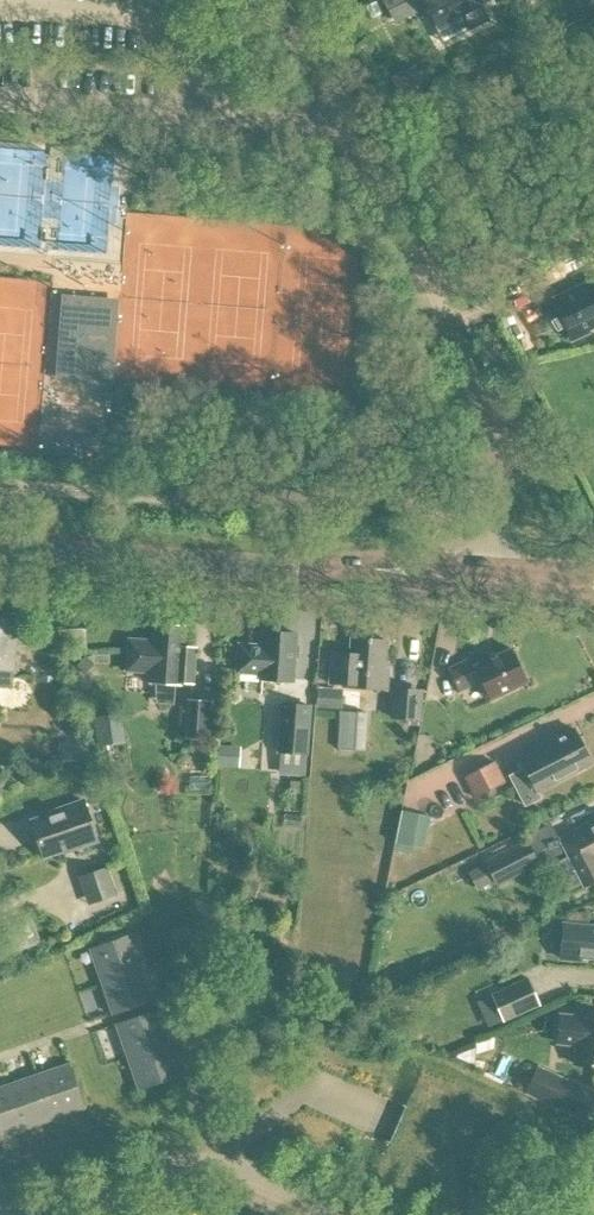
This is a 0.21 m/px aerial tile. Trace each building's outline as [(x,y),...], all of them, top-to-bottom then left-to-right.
[(394,23),(423,9),(418,0),(383,0),(394,23)] [(484,6),(481,0),(422,0),(436,29),(459,18),(465,31),(488,21),(482,7),(484,6)] [(414,66),(390,78),(400,98),(424,86),(414,66)] [(554,298),(573,341),(590,333),(589,330),(593,328),(593,261),(578,268),(585,283),(554,298)] [(66,293),(60,378),(56,378),(54,402),(104,406),(106,382),(103,382),(110,297),(66,293)] [(51,443),(101,447),(103,425),(53,421),(51,443)] [(14,674),(20,675),(22,640),(16,639),(18,613),(0,612),(0,690),(13,690),(14,674)] [(151,684),(175,686),(182,686),(182,684),(194,685),(197,649),(185,648),(186,627),(155,625),(154,642),(131,640),(128,671),(152,673),(151,684)] [(87,654),(85,629),(57,631),(59,656),(87,654)] [(264,646),(240,644),(238,673),(262,674),(261,679),(294,682),(298,634),(265,632),(264,646)] [(386,668),(387,640),(352,638),(351,654),(333,653),(331,684),(344,684),(344,687),(388,690),(390,668),(386,668)] [(490,699),(528,680),(513,648),(475,666),(471,658),(450,668),(460,690),(481,680),(490,699)] [(342,690),(318,688),(317,708),(341,710),(342,690)] [(422,691),(392,689),(390,720),(420,723),(422,691)] [(210,703),(188,701),(185,739),(207,741),(210,703)] [(276,755),(302,758),(306,758),(311,706),(280,704),(276,755)] [(365,750),(368,712),(341,710),(338,748),(365,750)] [(98,747),(100,747),(125,744),(122,715),(94,718),(98,747)] [(593,763),(588,754),(574,728),(557,737),(555,733),(542,740),(544,744),(520,757),(532,779),(538,792),(593,763)] [(79,744),(62,744),(61,761),(79,762),(79,744)] [(240,749),(217,747),(215,768),(238,770),(240,749)] [(496,761),(464,777),(475,798),(507,782),(496,761)] [(75,849),(99,840),(85,800),(56,810),(57,812),(32,820),(45,857),(74,847),(75,849)] [(417,843),(425,810),(408,806),(400,839),(417,843)] [(557,838),(583,888),(593,882),(593,818),(557,838)] [(477,890),(494,882),(495,884),(563,851),(549,823),(523,835),(526,840),(483,861),(485,864),(468,872),(477,890)] [(90,904),(117,894),(108,867),(81,876),(90,904)] [(260,884),(246,879),(240,894),(255,899),(260,884)] [(564,923),(561,958),(581,960),(581,957),(593,958),(593,926),(564,923)] [(103,981),(148,966),(137,932),(92,948),(103,981)] [(148,966),(103,981),(114,1014),(159,999),(148,966)] [(527,979),(490,996),(501,1022),(538,1005),(527,979)] [(129,1056),(174,1041),(163,1008),(118,1023),(129,1056)] [(580,1013),(579,1016),(560,1014),(557,1043),(576,1045),(574,1064),(593,1066),(593,1014),(580,1013)] [(174,1041),(129,1056),(140,1089),(185,1074),(174,1041)] [(472,1071),(474,1044),(443,1058),(472,1071)] [(38,1074),(53,1119),(86,1107),(71,1063),(38,1074)] [(593,1095),(534,1070),(527,1086),(513,1080),(509,1088),(583,1120),(593,1095)] [(21,1130),(53,1119),(38,1074),(6,1085),(21,1130)] [(21,1130),(6,1085),(0,1087),(0,1137),(21,1130)]
